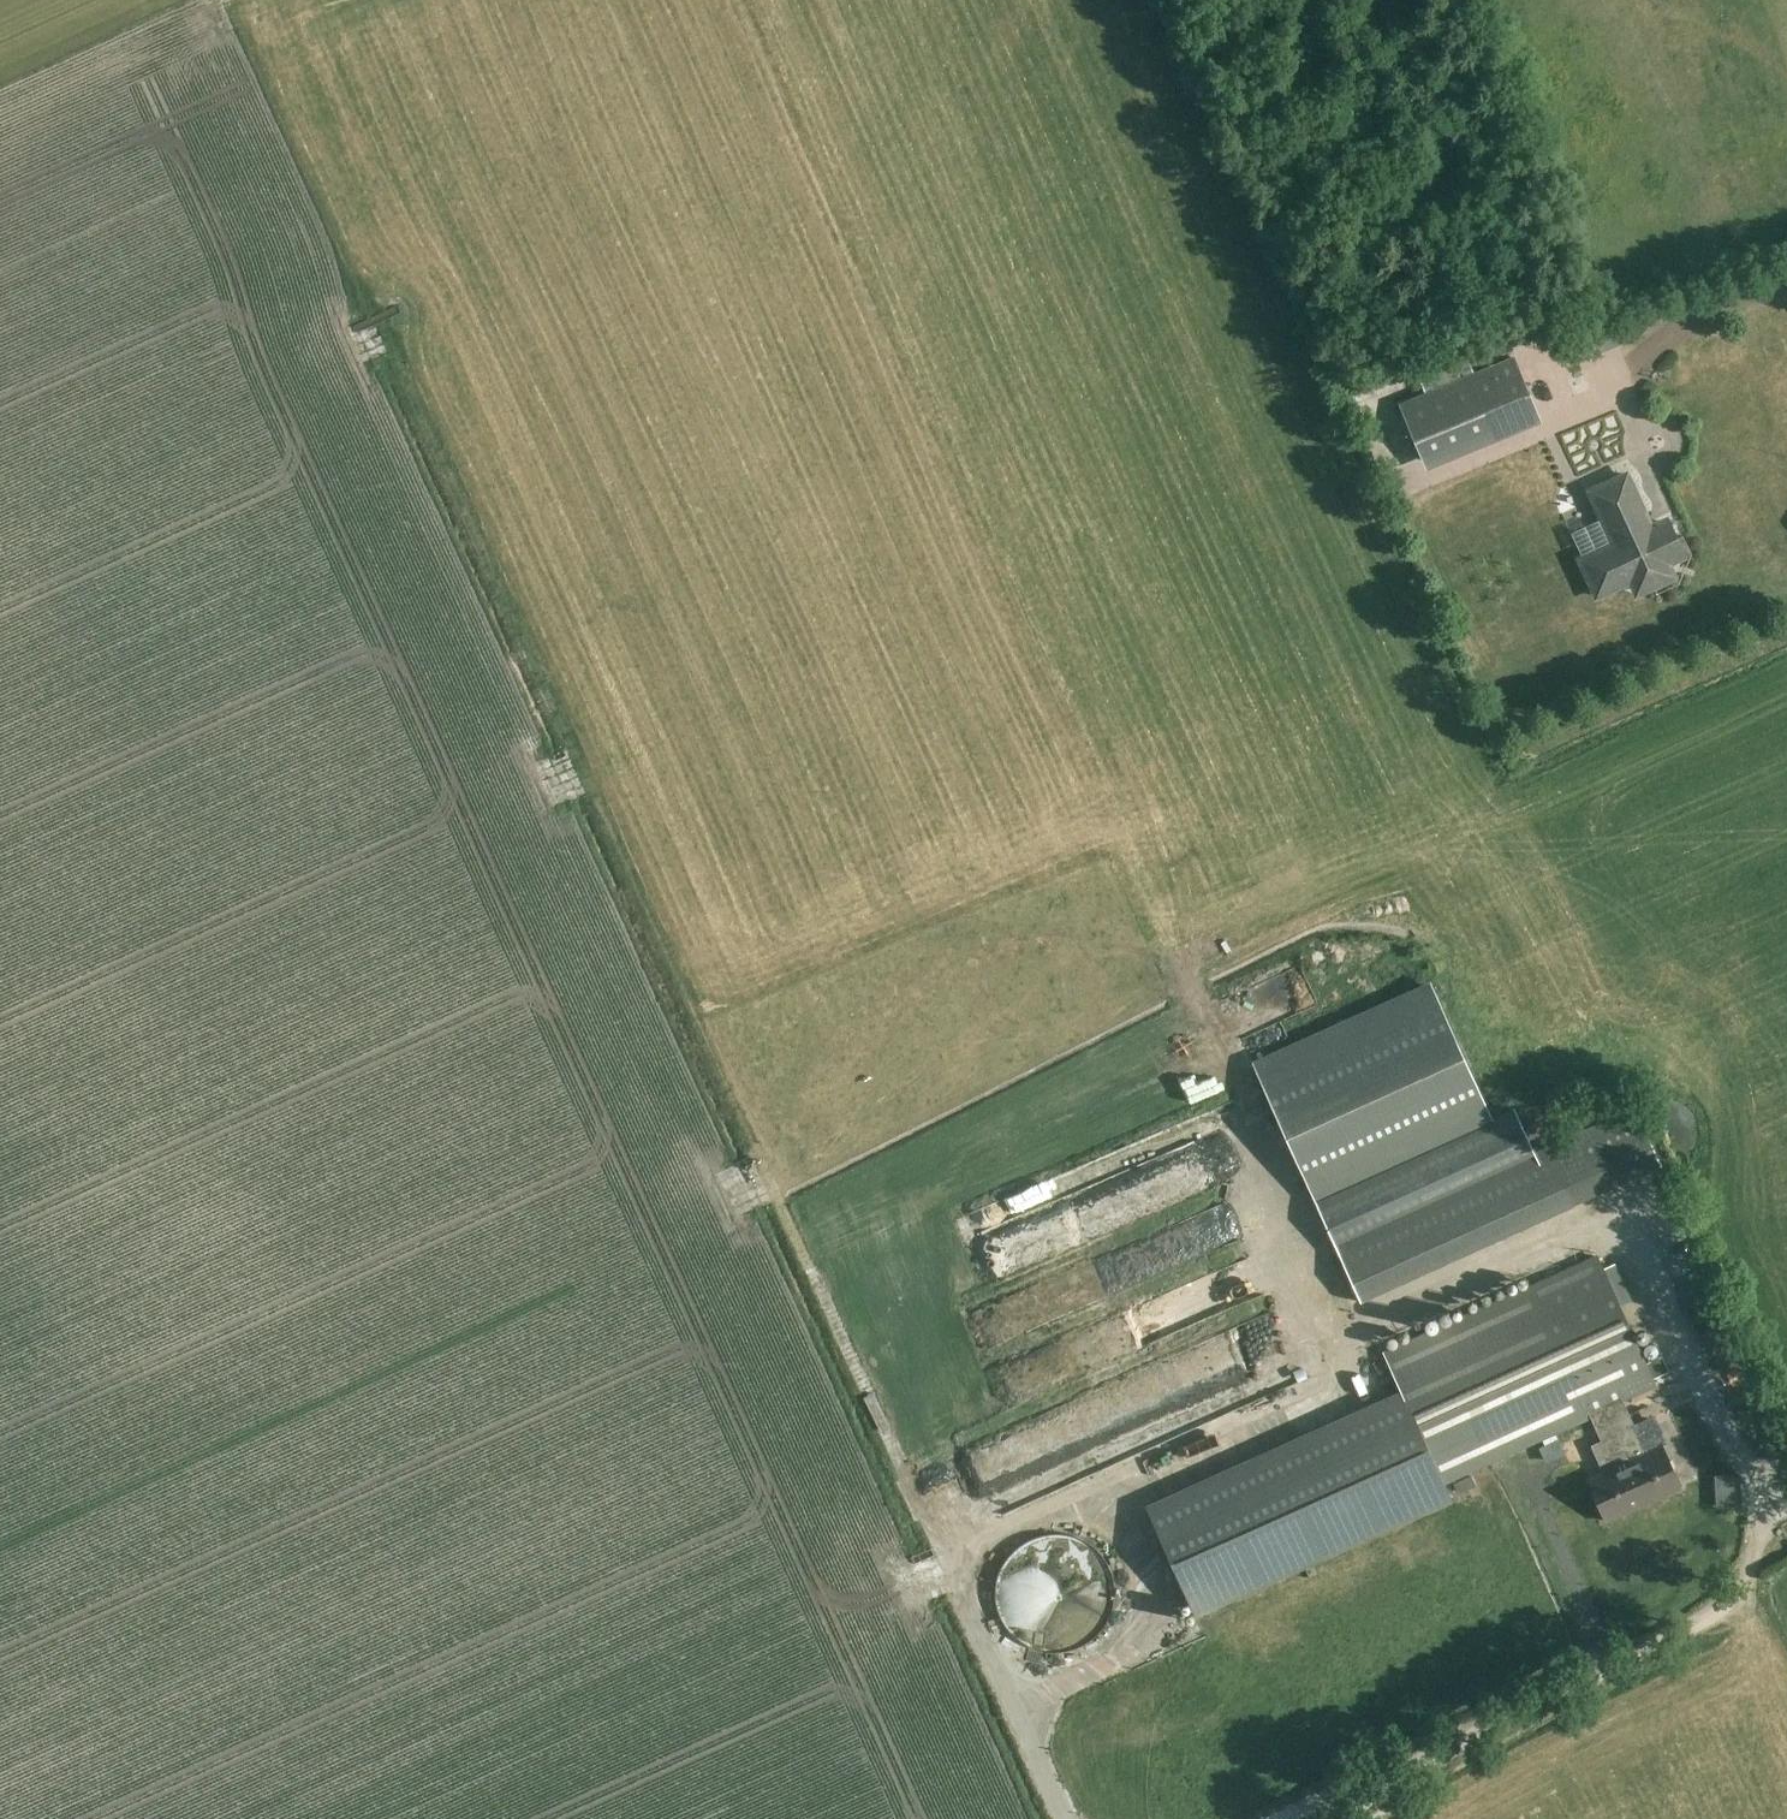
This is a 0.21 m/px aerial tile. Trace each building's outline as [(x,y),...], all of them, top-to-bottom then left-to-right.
[(1425,391),(1474,371),(1465,349),(1430,363),(1426,354),(1412,359),(1425,391)] [(1422,459),(1535,412),(1512,357),(1399,404),(1422,459)] [(1618,458),(1575,475),(1580,487),(1623,469),(1618,458)] [(1673,546),(1675,540),(1668,523),(1662,521),(1650,527),(1626,474),(1589,491),(1613,543),(1579,559),(1596,596),(1630,580),(1634,589),(1640,591),(1653,585),(1655,580),(1651,570),(1667,563),(1661,551),(1673,546)] [(1568,532),(1574,555),(1589,552),(1583,529),(1568,532)] [(1431,977),(1253,1058),(1334,1242),(1536,1151),(1515,1105),(1493,1115),(1431,977)] [(1635,1106),(1536,1151),(1334,1242),(1360,1300),(1661,1164),(1635,1106)] [(1400,1389),(1145,1504),(1197,1617),(1454,1500),(1446,1481),(1590,1416),(1602,1441),(1590,1446),(1602,1472),(1586,1479),(1605,1521),(1680,1487),(1662,1446),(1660,1447),(1654,1434),(1638,1441),(1620,1400),(1655,1384),(1619,1305),(1632,1299),(1615,1262),(1603,1268),(1597,1256),(1384,1352),(1400,1389)] [(1433,1547),(1445,1542),(1433,1517),(1422,1523),(1433,1547)] [(996,1581),(995,1592),(996,1603),(999,1614),(1004,1624),(1011,1633),(1019,1640),(1028,1646),(1038,1650),(1049,1652),(1060,1652),(1071,1650),(1081,1646),(1091,1640),(1099,1633),(1105,1624),(1110,1614),(1113,1603),(1114,1592),(1113,1581),(1110,1571),(1105,1561),(1099,1552),(1091,1545),(1081,1539),(1071,1535),(1060,1533),(1049,1533),(1038,1535),(1028,1539),(1019,1545),(1011,1552),(1004,1561),(999,1571),(996,1581)]
